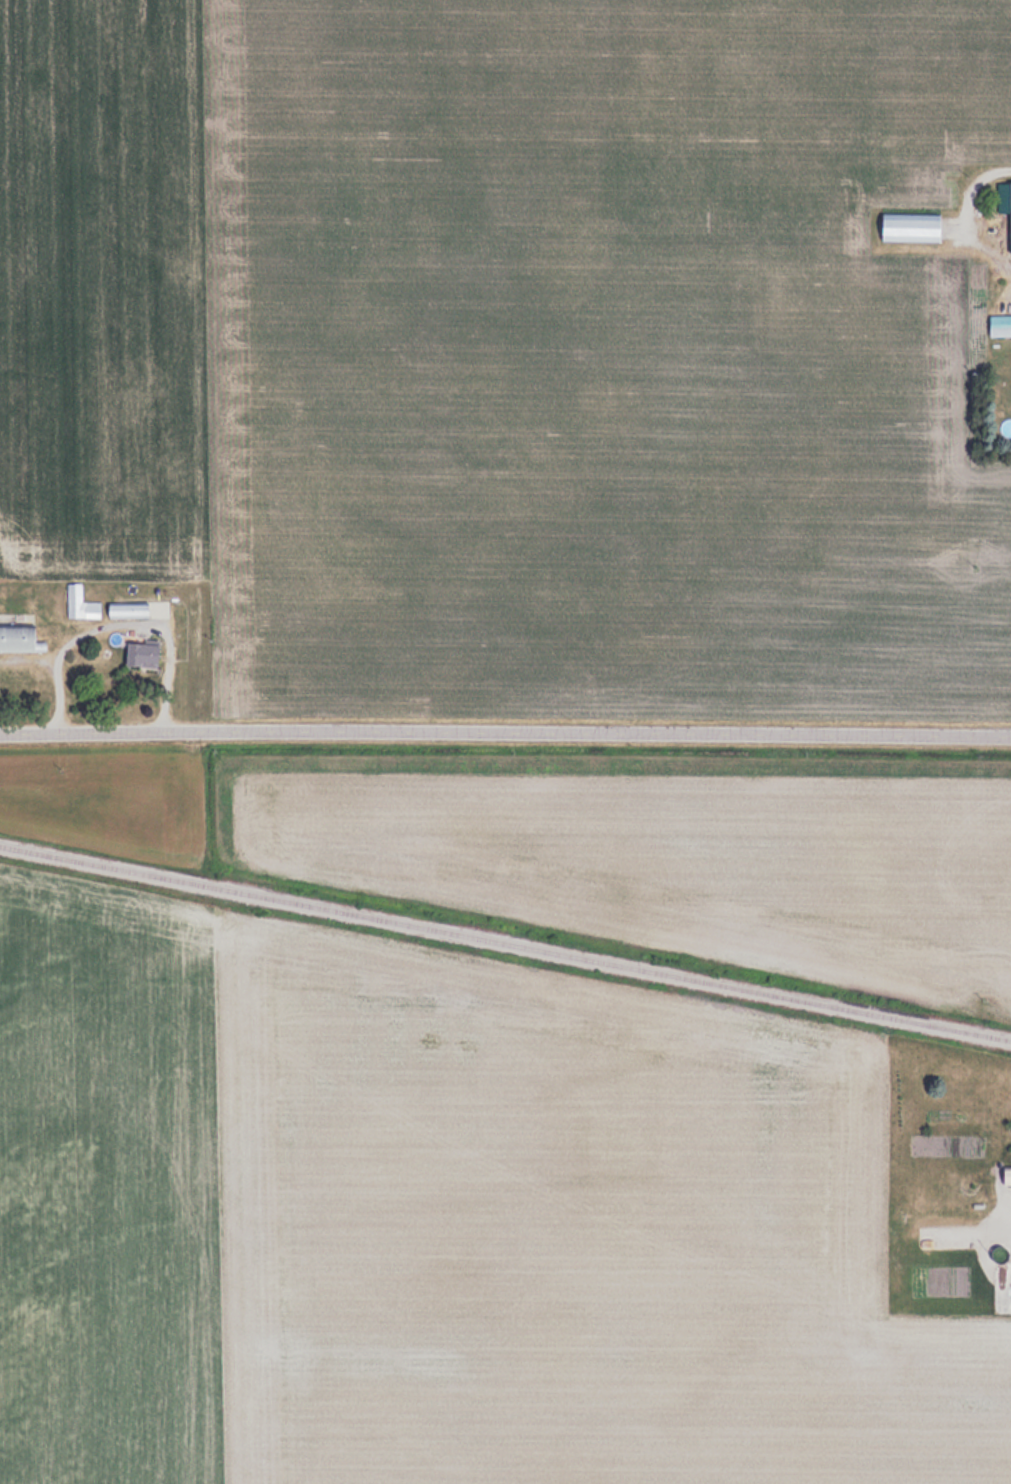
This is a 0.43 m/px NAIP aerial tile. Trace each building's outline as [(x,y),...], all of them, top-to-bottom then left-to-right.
[(991,184),(991,237),(1001,237),(1001,244),(1009,244),(1009,237),(1010,237),(1010,184),(991,184)] [(938,241),(938,213),(878,213),(878,241),(938,241)] [(987,315),(987,336),(1010,336),(1010,315),(987,315)] [(67,582),(67,618),(100,618),(100,601),(82,601),(82,582),(67,582)] [(148,617),(148,602),(106,602),(106,617),(148,617)] [(0,624),(0,652),(44,651),(44,642),(33,642),(32,624),(0,624)] [(155,642),(124,642),(124,667),(155,667),(155,642)] [(1001,1165),(1001,1186),(1010,1186),(1010,1165),(1001,1165)] [(978,1250),(978,1230),(918,1230),(918,1250),(978,1250)]
